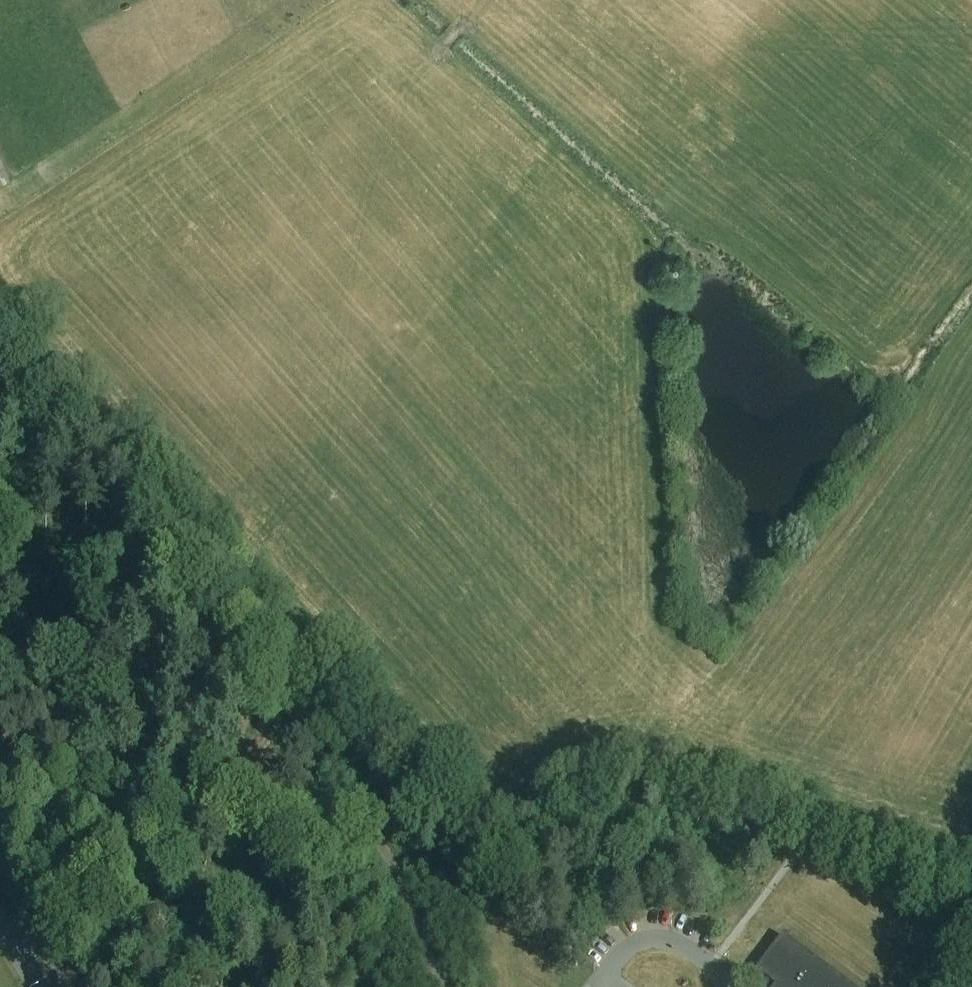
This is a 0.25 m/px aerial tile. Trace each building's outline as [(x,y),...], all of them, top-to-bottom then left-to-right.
[(782,936),(755,971),(775,986),(774,986),(849,986),(782,936)]
